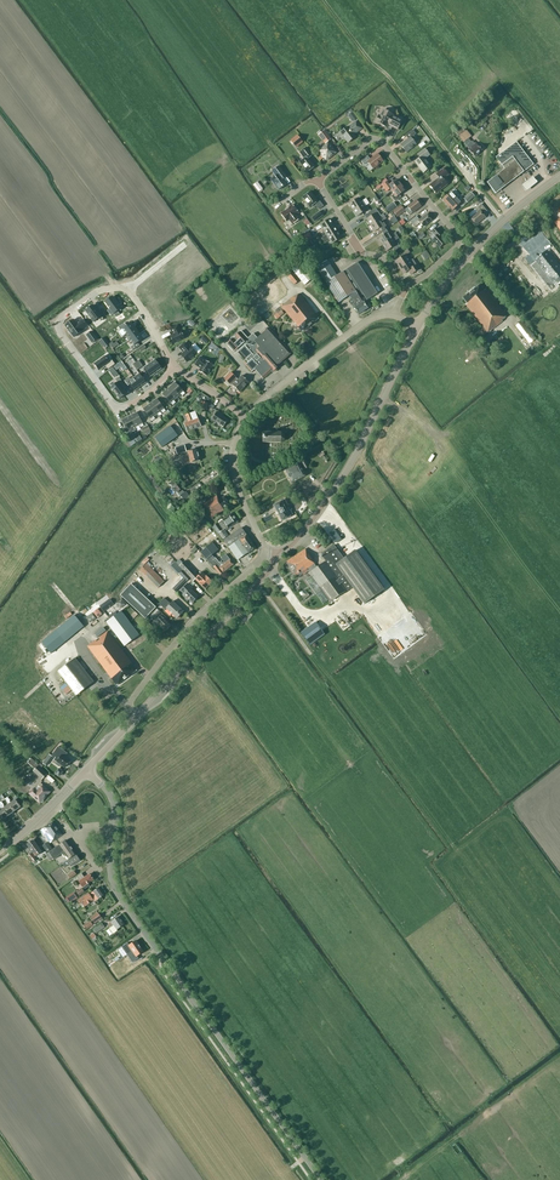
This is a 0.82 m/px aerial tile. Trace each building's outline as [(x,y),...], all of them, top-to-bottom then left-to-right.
[(397,129),(402,121),(392,116),(393,115),(384,110),(380,116),(379,115),(376,122),(386,127),(388,124),(397,129)] [(356,137),(354,134),(361,128),(356,121),(348,127),(340,133),(348,143),(356,137)] [(463,128),(456,133),(459,136),(467,146),(469,149),(468,149),(475,157),(482,150),(476,143),(474,145),(468,139),(467,139),(466,138),(470,135),(467,131),(466,131),(463,128)] [(325,130),(319,134),(326,143),(331,139),(325,130)] [(415,134),(412,130),(406,135),(408,139),(400,145),(406,152),(416,144),(412,140),(415,137),(413,135),(415,134)] [(303,142),(297,135),(291,140),(296,147),(303,142)] [(505,147),(513,140),(511,138),(503,144),(505,147)] [(495,193),(513,180),(524,172),(533,164),(516,142),(496,157),(505,169),(487,182),(495,193)] [(328,143),(319,150),(326,159),(336,152),(328,143)] [(305,158),(300,162),(308,172),(315,166),(308,158),(313,155),(307,147),(300,152),(305,158)] [(431,167),(424,158),(429,154),(425,149),(418,154),(420,158),(415,162),(423,173),(431,167)] [(368,161),(373,169),(383,161),(377,154),(370,159),(367,156),(361,161),(363,165),(368,161)] [(273,171),(276,176),(271,179),(279,190),(286,184),(281,176),(284,174),(278,166),(273,171)] [(439,178),(430,185),(436,193),(447,185),(442,179),(448,174),(443,168),(436,174),(439,178)] [(518,184),(523,190),(534,181),(529,175),(518,184)] [(392,192),(401,185),(397,179),(390,185),(388,181),(385,178),(375,186),(377,189),(382,186),(386,192),(390,189),(392,192)] [(253,185),(259,192),(263,189),(258,182),(253,185)] [(399,195),(405,190),(401,185),(392,192),(394,194),(391,196),(395,201),(400,197),(399,195)] [(310,207),(318,201),(310,191),(303,197),(310,207)] [(452,191),(443,200),(448,205),(456,197),(452,191)] [(474,196),(470,192),(464,198),(467,202),(474,196)] [(452,210),(461,202),(456,197),(448,205),(452,210)] [(361,201),(359,198),(349,204),(353,210),(367,201),(366,198),(361,201)] [(412,213),(421,206),(416,200),(407,206),(408,207),(405,210),(409,215),(412,213)] [(357,216),(367,210),(364,206),(369,203),(367,201),(353,210),(357,216)] [(385,208),(388,212),(396,206),(393,202),(385,208)] [(481,204),(475,209),(477,212),(470,218),(476,224),(485,217),(483,214),(487,211),(481,204)] [(292,224),(299,219),(296,215),(298,213),(292,205),(281,214),(287,222),(289,220),(292,224)] [(392,211),(397,217),(405,211),(400,205),(392,211)] [(372,216),(366,219),(370,225),(385,216),(383,214),(380,215),(378,212),(376,208),(370,212),(372,216)] [(312,218),(315,222),(323,216),(320,211),(312,218)] [(420,223),(423,227),(432,220),(427,214),(419,220),(416,216),(410,221),(415,227),(420,223)] [(374,232),(380,228),(382,232),(386,229),(388,227),(386,224),(383,220),(386,219),(385,216),(370,225),(374,232)] [(315,228),(317,230),(322,227),(324,231),(334,225),(330,219),(320,225),(315,228)] [(324,231),(326,235),(322,238),(323,240),(338,231),(334,225),(324,231)] [(432,232),(436,236),(432,239),(439,247),(445,242),(440,236),(442,234),(437,228),(432,232)] [(382,232),(384,235),(379,238),(383,245),(397,236),(395,233),(390,236),(388,233),(386,229),(382,232)] [(305,231),(306,234),(303,237),(306,242),(312,238),(307,230),(305,231)] [(325,243),(329,240),(332,244),(342,238),(338,231),(323,240),(325,243)] [(396,245),(394,241),(398,238),(397,236),(383,245),(387,251),(392,247),(394,251),(400,247),(398,243),(396,245)] [(402,257),(395,261),(399,267),(410,261),(406,255),(410,252),(407,248),(399,253),(402,257)] [(547,251),(535,260),(554,283),(559,279),(559,266),(547,251)] [(399,267),(403,274),(410,269),(412,274),(420,269),(417,264),(416,265),(413,259),(410,261),(399,267)] [(356,291),(355,290),(343,272),(337,276),(327,260),(316,267),(326,283),(339,302),(349,296),(355,292),(356,291)] [(358,295),(359,294),(363,301),(377,293),(357,262),(343,272),(355,290),(356,291),(355,292),(358,295)] [(292,269),(305,285),(313,278),(300,263),(292,269)] [(293,273),(288,277),(294,285),(299,280),(293,273)] [(484,290),(479,284),(476,287),(474,287),(467,293),(466,295),(463,298),(467,303),(466,304),(484,328),(480,331),(483,336),(487,332),(488,333),(503,321),(502,320),(506,316),(485,289),(484,290)] [(363,301),(359,294),(358,295),(355,292),(349,296),(352,299),(350,300),(355,308),(358,314),(367,308),(363,301)] [(299,294),(295,297),(294,296),(281,306),(302,332),(319,318),(299,294)] [(113,296),(106,301),(111,308),(108,309),(112,315),(115,313),(117,316),(116,316),(120,321),(126,316),(123,312),(119,314),(117,311),(122,307),(113,296)] [(552,305),(552,307),(548,303),(540,312),(550,320),(558,310),(552,305)] [(103,319),(93,305),(86,310),(89,314),(88,315),(91,319),(92,318),(94,322),(98,318),(100,321),(103,319)] [(81,331),(85,328),(80,321),(76,324),(73,319),(65,325),(74,337),(82,331),(81,331)] [(522,320),(514,326),(528,344),(536,338),(522,320)] [(126,334),(135,327),(131,322),(126,325),(124,323),(118,327),(120,330),(118,331),(122,336),(126,333),(126,334)] [(181,330),(181,331),(178,325),(170,328),(172,333),(173,332),(174,334),(170,336),(173,343),(185,338),(181,330)] [(130,339),(139,333),(135,327),(126,334),(130,339)] [(292,353),(269,327),(257,338),(253,333),(248,338),(241,331),(227,344),(234,352),(237,349),(238,351),(237,352),(245,361),(246,360),(248,362),(245,365),(245,366),(245,365),(251,372),(251,373),(255,369),(258,373),(263,379),(264,378),(263,378),(272,371),(273,372),(274,372),(276,370),(276,369),(280,365),(279,364),(288,355),(289,356),(292,353)] [(97,339),(92,331),(86,335),(92,343),(97,339)] [(137,343),(143,338),(139,333),(130,339),(134,345),(131,347),(133,350),(139,345),(137,343)] [(209,340),(204,335),(201,339),(205,344),(209,340)] [(196,353),(190,347),(189,348),(185,343),(179,348),(183,351),(183,350),(184,352),(181,355),(187,362),(190,359),(191,359),(192,359),(194,357),(194,356),(194,355),(196,353)] [(217,362),(222,364),(225,356),(220,354),(217,362)] [(115,364),(110,358),(108,360),(105,356),(94,364),(99,371),(106,366),(108,369),(115,364)] [(213,365),(205,360),(205,361),(200,357),(195,364),(199,367),(200,366),(201,367),(199,371),(206,375),(213,365)] [(161,368),(155,359),(149,363),(156,372),(161,368)] [(124,364),(121,361),(114,366),(117,370),(124,364)] [(156,372),(149,363),(144,367),(150,376),(156,372)] [(230,372),(224,379),(230,384),(231,383),(233,385),(232,385),(239,392),(249,382),(242,375),(238,380),(236,378),(236,377),(230,372)] [(146,382),(139,373),(134,377),(140,386),(146,382)] [(127,394),(120,385),(123,383),(119,377),(113,381),(115,384),(111,387),(120,399),(127,394)] [(140,386),(134,377),(131,380),(129,377),(124,380),(128,386),(130,384),(135,391),(140,386)] [(183,391),(175,382),(169,388),(177,397),(180,394),(182,396),(185,393),(183,391)] [(169,388),(162,394),(171,403),(173,405),(175,402),(173,400),(177,397),(169,388)] [(164,409),(157,399),(150,404),(157,414),(161,411),(163,413),(166,411),(164,409)] [(199,408),(204,409),(206,410),(208,403),(201,401),(199,408)] [(150,404),(143,409),(150,419),(150,418),(152,421),(155,419),(153,416),(157,414),(150,404)] [(195,411),(188,414),(194,429),(201,426),(195,411)] [(222,415),(217,411),(212,419),(223,427),(228,420),(221,416),(222,415)] [(129,416),(135,427),(139,425),(141,427),(144,426),(142,423),(137,412),(129,416)] [(188,414),(185,415),(183,416),(185,421),(187,420),(188,422),(184,424),(187,432),(194,429),(188,414)] [(129,434),(136,430),(135,427),(129,416),(122,420),(128,431),(129,434)] [(151,431),(148,425),(141,429),(144,435),(151,431)] [(170,426),(155,437),(162,447),(178,436),(170,426)] [(263,442),(280,442),(285,440),(285,435),(281,432),(263,432),(263,435),(263,438),(263,442)] [(127,442),(131,447),(136,443),(133,438),(127,442)] [(197,448),(184,452),(187,464),(200,460),(197,448)] [(163,466),(162,461),(163,461),(162,458),(154,460),(156,468),(158,467),(159,471),(164,470),(163,466)] [(304,460),(300,462),(301,462),(298,463),(285,470),(292,483),(305,476),(300,466),(302,465),(305,469),(308,468),(304,460)] [(176,482),(174,479),(169,484),(172,488),(171,489),(174,493),(175,493),(179,497),(180,495),(183,499),(189,495),(186,491),(184,492),(182,490),(176,482)] [(195,489),(196,490),(201,486),(199,482),(190,489),(191,491),(195,489)] [(224,496),(219,500),(216,495),(203,504),(212,518),(230,505),(224,496)] [(289,507),(290,507),(289,504),(288,505),(285,500),(282,501),(274,505),(282,521),(290,516),(293,515),(289,507)] [(228,528),(232,525),(238,522),(232,513),(226,517),(222,520),(228,528)] [(217,532),(220,530),(216,523),(212,525),(217,532)] [(198,534),(195,537),(199,541),(209,532),(203,526),(196,532),(198,534)] [(218,533),(223,539),(228,536),(225,531),(227,529),(226,528),(218,533)] [(247,534),(246,535),(241,528),(224,540),(238,560),(249,552),(256,548),(247,534)] [(212,542),(200,552),(207,560),(218,550),(212,542)] [(321,554),(325,561),(317,567),(309,572),(330,601),(347,589),(348,590),(353,587),(365,603),(384,589),(356,550),(344,558),(334,545),(321,554)] [(317,567),(315,564),(312,560),(313,559),(305,549),(286,562),(296,576),(296,575),(297,576),(298,577),(301,575),(301,573),(307,569),(309,572),(317,567)] [(228,568),(234,564),(226,554),(221,558),(224,561),(223,562),(228,568)] [(214,567),(220,575),(228,568),(223,562),(222,562),(221,561),(219,563),(215,557),(214,558),(212,555),(207,560),(213,568),(214,567)] [(199,584),(205,589),(212,581),(206,576),(202,572),(198,576),(184,561),(179,566),(193,581),(195,579),(198,581),(200,583),(199,584)] [(140,569),(158,588),(164,581),(146,563),(140,569)] [(179,582),(172,589),(176,592),(182,585),(179,582)] [(193,588),(187,583),(181,590),(185,594),(184,595),(189,600),(190,599),(193,602),(198,597),(191,590),(193,588)] [(145,618),(156,607),(131,584),(120,595),(145,618)] [(306,598),(310,594),(305,590),(301,594),(306,598)] [(121,597),(115,602),(120,609),(126,604),(121,597)] [(165,609),(166,608),(177,619),(184,611),(173,601),(170,603),(164,598),(159,604),(165,609)] [(113,604),(110,599),(100,606),(104,611),(113,604)] [(156,607),(148,616),(152,619),(156,614),(157,616),(160,612),(156,607)] [(134,609),(129,612),(134,619),(139,616),(134,609)] [(139,635),(121,611),(106,622),(124,646),(139,635)] [(84,626),(74,615),(41,642),(51,653),(84,626)] [(160,623),(159,624),(166,631),(171,625),(164,619),(163,619),(160,616),(157,619),(160,623)] [(316,621),(301,632),(310,644),(325,634),(316,621)] [(137,670),(109,632),(104,636),(103,635),(87,646),(117,685),(137,670)] [(76,696),(94,682),(75,658),(57,672),(76,696)] [(55,757),(54,760),(56,761),(55,764),(59,766),(60,764),(65,767),(70,761),(64,757),(67,753),(57,747),(52,755),(55,757)] [(33,771),(42,779),(47,774),(41,768),(43,766),(40,763),(38,765),(31,758),(27,762),(34,769),(33,771)] [(42,785),(40,783),(35,789),(34,788),(29,793),(32,796),(40,803),(50,792),(42,785)] [(14,811),(21,807),(15,799),(11,803),(9,801),(10,800),(7,797),(5,799),(9,804),(14,811)] [(14,811),(9,804),(4,807),(3,805),(4,805),(1,801),(0,802),(0,805),(8,816),(14,811)] [(53,821),(41,830),(50,843),(62,834),(53,821)] [(27,844),(36,856),(42,852),(33,840),(27,844)] [(66,840),(55,847),(49,852),(54,859),(62,854),(64,857),(66,856),(68,859),(76,854),(66,840)] [(43,846),(47,852),(52,848),(48,843),(43,846)] [(31,853),(28,855),(32,862),(36,859),(31,853)] [(76,854),(62,864),(65,867),(69,864),(71,866),(80,860),(76,854)] [(74,870),(68,875),(70,879),(76,874),(74,870)] [(84,889),(89,886),(88,883),(93,880),(89,874),(83,878),(80,874),(82,873),(81,873),(73,879),(76,882),(78,880),(83,887),(84,889)] [(76,892),(79,896),(85,892),(82,888),(76,892)] [(94,900),(95,902),(104,895),(99,888),(89,894),(88,893),(77,900),(79,903),(82,908),(85,906),(94,900)] [(84,925),(87,929),(95,923),(102,918),(98,912),(90,917),(92,919),(84,925)] [(119,916),(110,922),(116,930),(124,924),(119,916)] [(102,923),(94,929),(96,933),(105,927),(102,923)] [(139,946),(136,940),(129,945),(128,946),(127,945),(123,947),(126,952),(130,949),(131,951),(139,946)] [(143,951),(139,946),(131,951),(133,954),(129,956),(132,960),(136,958),(136,957),(137,956),(143,951)]
